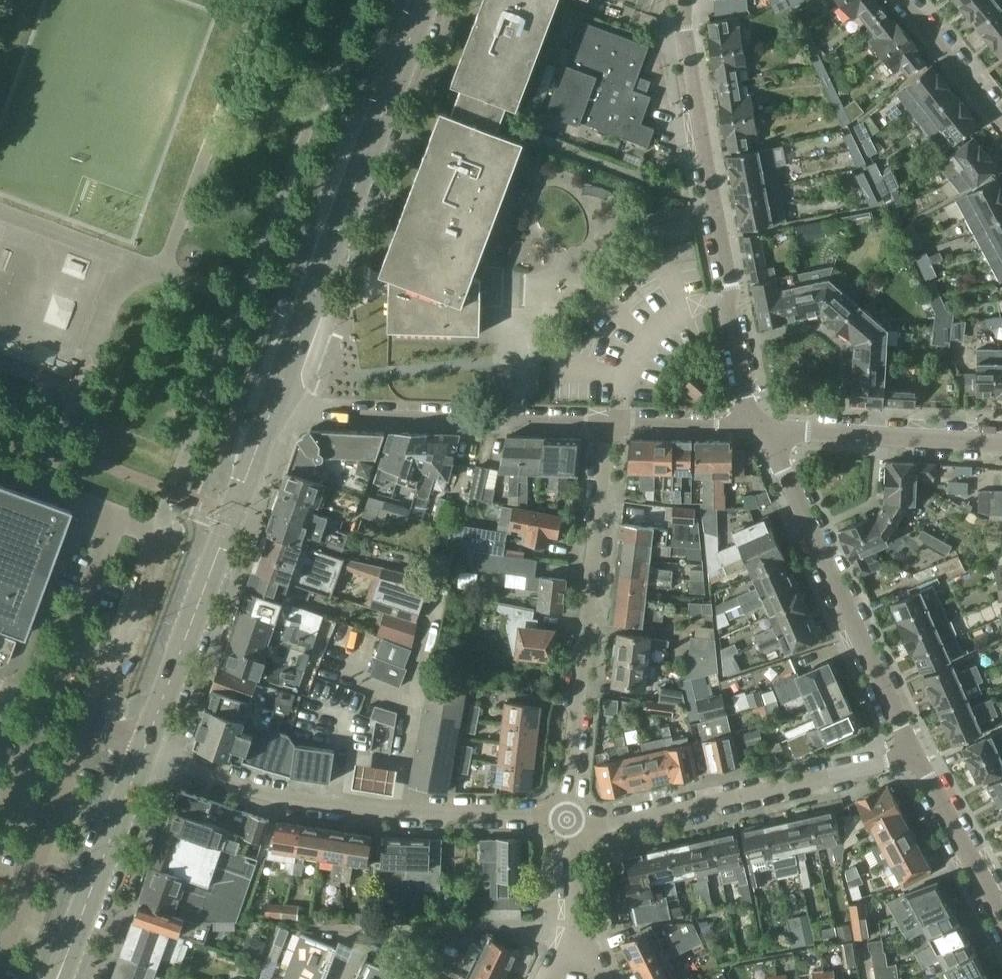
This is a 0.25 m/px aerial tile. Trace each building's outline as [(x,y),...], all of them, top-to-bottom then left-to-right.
[(498,129),(509,100),(518,104),(558,0),(483,0),(453,80),(463,83),(452,112),(442,108),(380,273),(390,276),(389,330),(480,332),(482,277),(474,274),(524,139),(498,129)] [(715,15),(749,9),(747,0),(715,0),(715,15)] [(773,6),(776,15),(792,7),(788,0),(785,0),(773,6)] [(853,18),(860,25),(866,21),(868,24),(885,10),(877,0),(843,0),(840,2),(841,2),(843,5),(853,18)] [(980,0),(956,0),(966,12),(980,0)] [(966,12),(977,26),(1001,6),(1001,0),(980,0),(966,12)] [(841,2),(827,13),(830,16),(843,5),(841,2)] [(799,3),(792,7),(795,12),(802,9),(799,3)] [(977,26),(989,41),(1001,30),(1001,6),(977,26)] [(883,55),(909,35),(895,19),(893,21),(885,10),(868,24),(876,35),(871,39),(883,55)] [(711,52),(744,46),(739,16),(731,17),(710,21),(711,31),(708,32),(711,52)] [(643,122),(653,94),(644,91),(648,80),(638,77),(650,44),(583,19),(565,63),(567,64),(547,113),(580,125),(581,121),(650,146),(656,128),(643,122)] [(808,51),(816,47),(809,33),(810,32),(807,27),(804,30),(805,34),(800,36),(808,51)] [(989,41),(1001,56),(1001,55),(1001,30),(989,41)] [(909,35),(883,55),(903,79),(908,75),(925,61),(920,53),(922,51),(909,35)] [(744,46),(711,52),(715,73),(718,72),(720,83),(720,86),(742,82),(741,79),(749,78),(744,46)] [(815,66),(823,62),(821,57),(826,54),(825,51),(820,47),(817,48),(816,47),(808,51),(815,66)] [(822,81),(831,77),(823,62),(815,66),(822,81)] [(549,64),(537,94),(546,97),(557,67),(549,64)] [(909,108),(944,80),(932,64),(896,92),(909,108)] [(830,96),(838,92),(831,77),(822,81),(830,96)] [(944,80),(909,108),(920,122),(955,94),(944,80)] [(723,119),(755,114),(752,94),(744,96),(742,85),(742,82),(720,86),(721,89),(723,99),(719,99),(723,119)] [(837,111),(845,108),(838,92),(830,96),(837,111)] [(535,94),(531,106),(540,109),(544,97),(535,94)] [(955,94),(920,122),(932,136),(967,108),(955,94)] [(848,123),(852,122),(845,108),(837,111),(843,125),(842,126),(844,132),(850,129),(848,124),(848,123)] [(967,108),(932,136),(944,151),(979,123),(967,108)] [(755,114),(723,119),(726,141),(729,140),(731,150),(752,146),(760,145),(755,114)] [(855,125),(863,141),(871,136),(864,121),(855,125)] [(843,136),(851,151),(859,147),(852,132),(843,136)] [(871,136),(863,141),(870,156),(878,152),(871,136)] [(951,179),(986,151),(974,136),(939,164),(951,179)] [(782,146),(773,147),(729,156),(732,174),(785,165),(782,146)] [(859,147),(851,151),(858,166),(866,162),(859,147)] [(986,151),(951,179),(961,192),(974,186),(998,166),(986,151)] [(883,176),(878,167),(876,162),(868,165),(875,180),(883,176)] [(785,165),(732,174),(736,193),(780,184),(779,176),(787,175),(785,165)] [(861,186),(869,182),(864,171),(856,175),(861,186)] [(883,176),(875,180),(882,195),(890,191),(883,176)] [(965,216),(1001,196),(1001,189),(996,178),(956,198),(957,199),(945,206),(953,222),(965,216)] [(869,182),(861,186),(870,205),(879,201),(869,182)] [(780,184),(736,193),(739,211),(784,203),(780,184)] [(882,195),(889,210),(897,206),(890,191),(882,195)] [(974,232),(1001,217),(1001,196),(965,216),(974,232)] [(784,203),(739,211),(743,229),(787,221),(784,203)] [(897,206),(889,210),(897,226),(905,222),(901,215),(908,212),(904,204),(897,206)] [(854,214),(856,223),(872,220),(871,211),(854,214)] [(854,214),(837,217),(839,226),(856,223),(854,214)] [(982,249),(1001,238),(1001,217),(974,232),(982,249)] [(903,227),(908,239),(919,234),(913,222),(903,227)] [(799,241),(815,238),(812,223),(796,226),(799,241)] [(800,316),(795,284),(793,275),(770,280),(760,233),(745,236),(763,326),(786,321),(786,319),(800,316)] [(914,252),(924,247),(919,234),(908,239),(914,252)] [(991,265),(1001,259),(1001,238),(982,249),(991,265)] [(916,257),(921,267),(932,263),(943,258),(940,251),(929,256),(927,252),(916,257)] [(991,265),(1000,282),(1001,281),(1001,259),(991,265)] [(932,263),(921,267),(926,280),(937,275),(932,263)] [(821,312),(830,277),(795,284),(800,316),(806,315),(821,312)] [(830,277),(821,312),(836,326),(847,314),(851,317),(862,306),(858,303),(859,302),(858,302),(830,277)] [(923,285),(927,294),(929,299),(941,294),(937,285),(938,284),(935,279),(923,285)] [(941,294),(929,299),(936,313),(946,308),(947,308),(941,294)] [(855,343),(888,329),(862,306),(851,317),(847,314),(836,326),(854,341),(855,343)] [(936,313),(934,325),(943,326),(946,308),(936,313)] [(947,308),(946,308),(943,326),(952,328),(955,309),(947,308)] [(995,326),(1001,325),(1001,316),(985,318),(986,327),(995,326)] [(934,325),(932,343),(941,345),(943,326),(934,325)] [(952,328),(943,326),(941,345),(950,346),(952,328)] [(854,364),(887,366),(888,344),(898,344),(898,330),(889,329),(889,330),(888,329),(855,343),(855,358),(854,364)] [(997,394),(997,348),(977,348),(977,373),(967,373),(967,393),(977,393),(995,394),(997,394)] [(903,386),(903,392),(885,391),(887,366),(854,364),(854,378),(851,378),(850,402),(884,404),(884,403),(916,405),(917,387),(903,386)] [(697,372),(685,385),(698,396),(709,383),(697,372)] [(299,437),(295,449),(333,462),(372,474),(386,433),(386,432),(312,428),(313,428),(312,427),(298,436),(299,437)] [(390,432),(374,481),(385,485),(387,478),(396,480),(412,433),(390,432)] [(412,433),(396,480),(417,487),(434,433),(412,433)] [(417,487),(415,494),(429,498),(435,476),(448,480),(460,434),(434,433),(417,487)] [(519,468),(526,436),(506,435),(499,471),(511,471),(510,504),(519,505),(519,468)] [(519,468),(519,505),(528,506),(528,472),(537,472),(544,436),(526,436),(519,468)] [(544,436),(537,472),(550,472),(549,489),(550,489),(550,506),(558,507),(558,497),(559,497),(560,473),(563,437),(544,436)] [(583,438),(563,437),(560,473),(559,497),(567,497),(568,490),(569,490),(569,473),(579,473),(583,438)] [(632,439),(627,472),(632,472),(641,472),(641,488),(645,488),(645,498),(649,498),(654,499),(655,485),(655,472),(656,439),(632,439)] [(656,439),(655,472),(664,473),(663,500),(672,501),(673,440),(656,439)] [(673,440),(672,501),(682,502),(682,473),(691,473),(692,440),(673,440)] [(696,440),(696,476),(704,476),(704,503),(702,503),(702,508),(703,508),(715,508),(714,440),(696,440)] [(732,440),(714,440),(715,508),(725,508),(725,492),(724,492),(724,479),(731,479),(731,476),(733,476),(733,474),(744,474),(744,457),(740,457),(740,450),(732,450),(732,440)] [(364,495),(372,474),(333,462),(295,449),(288,469),(363,495),(364,495)] [(885,481),(917,483),(918,475),(935,476),(936,463),(887,461),(886,468),(885,481)] [(972,466),(955,465),(954,474),(971,475),(972,466)] [(355,515),(363,495),(288,469),(281,490),(319,502),(332,507),(346,512),(355,515)] [(883,506),(892,512),(889,517),(897,522),(910,504),(916,503),(917,483),(885,481),(884,502),(886,502),(883,506)] [(11,651),(17,634),(22,636),(36,599),(41,600),(42,582),(69,509),(0,484),(0,662),(2,661),(4,660),(6,658),(8,657),(9,655),(10,653),(11,651)] [(496,489),(484,487),(482,499),(493,501),(496,489)] [(274,510),(276,510),(340,531),(346,512),(332,507),(319,502),(281,490),(274,510)] [(979,490),(979,511),(990,515),(990,519),(1001,519),(1001,490),(979,490)] [(759,506),(772,501),(768,491),(755,495),(759,506)] [(411,508),(409,515),(423,519),(426,508),(429,498),(415,494),(411,508)] [(370,496),(367,504),(378,508),(380,499),(370,496)] [(380,499),(378,508),(379,508),(388,510),(390,502),(380,499)] [(963,501),(961,506),(971,510),(973,505),(963,501)] [(390,502),(388,510),(390,511),(398,513),(401,505),(390,502)] [(367,504),(363,515),(375,519),(378,510),(379,508),(378,508),(367,504)] [(401,505),(398,513),(408,515),(409,515),(411,508),(402,505),(401,505)] [(503,505),(499,524),(528,530),(526,542),(544,545),(547,534),(557,536),(561,516),(503,505)] [(672,545),(688,547),(702,548),(699,517),(694,516),(695,509),(672,507),(672,505),(666,505),(666,518),(671,518),(671,521),(676,521),(675,530),(622,523),(620,539),(672,545)] [(883,506),(880,511),(877,515),(876,514),(857,522),(871,552),(889,544),(887,538),(897,522),(889,517),(892,512),(883,506)] [(378,510),(375,519),(385,522),(388,511),(379,508),(378,510)] [(268,528),(267,531),(303,542),(341,557),(349,534),(340,531),(276,510),(269,529),(268,528)] [(718,534),(705,530),(709,571),(778,540),(775,532),(776,532),(772,522),(770,522),(768,518),(747,527),(746,525),(736,529),(737,531),(734,533),(738,542),(719,550),(718,534)] [(873,557),(871,552),(857,522),(839,530),(859,577),(882,567),(879,559),(873,557)] [(463,525),(459,548),(475,550),(503,554),(503,553),(506,532),(498,530),(463,525)] [(933,546),(937,537),(922,529),(918,537),(933,546)] [(341,557),(303,542),(267,531),(261,549),(262,550),(296,562),(321,571),(339,575),(345,558),(341,557)] [(948,553),(952,545),(937,537),(933,546),(948,553)] [(672,545),(620,539),(618,556),(651,560),(652,553),(662,554),(662,553),(671,554),(672,545)] [(778,540),(709,571),(710,583),(726,574),(747,565),(752,577),(785,563),(787,562),(778,540)] [(703,559),(702,548),(688,547),(687,558),(703,559)] [(256,568),(305,585),(316,589),(316,590),(332,596),(339,575),(321,571),(296,562),(262,550),(256,568)] [(540,589),(538,603),(538,607),(563,610),(567,579),(541,576),(535,575),(537,558),(504,554),(504,555),(475,552),(472,567),(526,575),(525,588),(540,589)] [(616,573),(663,579),(672,579),(673,569),(650,567),(651,560),(618,556),(616,573)] [(957,556),(936,565),(937,566),(938,565),(942,574),(940,575),(941,576),(961,568),(957,556)] [(1001,576),(1001,556),(993,560),(995,565),(996,577),(1001,576)] [(717,604),(716,604),(717,615),(725,611),(741,605),(793,582),(785,563),(752,577),(756,586),(736,595),(717,604)] [(431,578),(378,565),(364,604),(386,611),(417,621),(431,578)] [(315,594),(316,590),(316,589),(305,585),(256,568),(249,588),(284,599),(296,604),(298,596),(309,599),(311,593),(315,594)] [(691,568),(690,579),(705,580),(704,569),(691,568)] [(647,593),(648,585),(672,587),(672,579),(663,579),(616,573),(614,588),(647,593)] [(476,576),(461,574),(459,588),(475,590),(476,576)] [(705,580),(690,579),(690,591),(706,592),(705,580)] [(793,582),(741,605),(743,611),(764,603),(769,615),(802,601),(801,600),(804,599),(800,590),(797,592),(793,582)] [(900,621),(941,603),(933,585),(892,603),(900,621)] [(324,615),(296,604),(284,599),(249,588),(248,587),(241,606),(292,623),(318,633),(324,615)] [(612,606),(664,613),(665,604),(646,602),(647,593),(614,588),(612,606)] [(514,652),(519,651),(519,652),(550,655),(550,653),(553,653),(554,642),(551,642),(553,630),(537,628),(538,617),(533,617),(535,606),(502,600),(500,607),(512,613),(511,615),(510,617),(509,619),(508,621),(508,623),(509,626),(514,652)] [(701,603),(702,603),(702,602),(689,601),(688,614),(703,616),(703,614),(701,614),(701,603)] [(773,625),(754,633),(758,642),(810,620),(806,610),(808,609),(804,601),(802,602),(802,601),(769,615),(773,625)] [(711,603),(702,603),(701,603),(701,614),(703,614),(710,614),(711,603)] [(900,621),(907,638),(949,620),(941,603),(900,621)] [(318,634),(318,633),(292,623),(241,606),(235,625),(236,625),(270,637),(311,652),(315,641),(318,634)] [(664,613),(612,606),(610,623),(643,628),(644,619),(663,621),(664,613)] [(417,621),(386,611),(377,636),(384,638),(412,648),(419,622),(417,621)] [(725,611),(717,615),(718,628),(720,627),(730,622),(728,618),(725,611)] [(810,620),(758,642),(762,651),(783,642),(788,653),(819,640),(818,638),(820,637),(817,628),(814,629),(810,620)] [(949,620),(907,638),(915,654),(956,636),(949,620)] [(306,669),(311,652),(270,637),(236,625),(230,644),(295,666),(306,669)] [(717,670),(713,638),(712,627),(697,625),(695,636),(690,635),(684,678),(707,673),(717,670)] [(315,641),(322,644),(324,636),(318,634),(315,641)] [(619,635),(616,659),(648,663),(650,649),(667,650),(669,641),(619,635)] [(956,636),(915,654),(922,672),(964,654),(956,636)] [(384,638),(377,656),(378,656),(405,667),(412,648),(384,638)] [(722,658),(734,653),(739,651),(735,642),(721,648),(722,658)] [(306,669),(295,666),(230,644),(223,664),(298,691),(305,671),(306,669)] [(741,669),(734,653),(722,658),(724,674),(741,669)] [(405,667),(378,656),(370,674),(400,686),(407,668),(405,667)] [(648,663),(616,659),(613,682),(645,687),(648,663)] [(797,673),(775,683),(784,702),(836,679),(833,673),(836,672),(832,664),(830,665),(829,662),(798,676),(797,673)] [(924,675),(932,694),(979,673),(976,664),(957,673),(953,663),(924,675)] [(290,713),(296,694),(257,680),(258,679),(252,677),(221,666),(214,687),(285,712),(290,713)] [(690,720),(725,712),(721,694),(713,695),(707,673),(684,678),(680,679),(683,690),(681,690),(684,704),(687,705),(690,720)] [(939,711),(968,698),(982,692),(978,682),(983,680),(979,673),(932,694),(939,711)] [(411,784),(448,790),(468,683),(431,676),(411,784)] [(836,679),(784,702),(787,710),(806,701),(810,710),(843,695),(842,693),(844,692),(841,683),(838,684),(836,679)] [(207,705),(209,706),(244,719),(258,723),(260,724),(279,730),(285,712),(214,687),(210,699),(207,705)] [(675,703),(684,704),(681,690),(661,687),(659,701),(675,703)] [(761,690),(747,694),(751,707),(765,703),(761,690)] [(814,718),(785,731),(788,738),(850,711),(848,706),(850,705),(846,696),(844,697),(843,695),(810,710),(814,718)] [(606,698),(605,714),(618,715),(619,699),(617,699),(606,698)] [(939,711),(946,727),(994,707),(991,698),(971,706),(968,698),(939,711)] [(673,716),(675,703),(659,701),(646,699),(644,712),(673,716)] [(780,709),(777,700),(766,703),(765,704),(768,712),(780,709)] [(506,701),(504,722),(539,727),(541,705),(506,701)] [(472,704),(469,718),(479,719),(481,705),(472,704)] [(209,706),(207,705),(196,738),(200,745),(246,760),(258,723),(244,719),(209,706)] [(375,708),(371,717),(376,719),(376,720),(378,721),(382,707),(376,705),(375,708)] [(382,707),(378,721),(385,723),(389,709),(382,707)] [(997,714),(994,707),(946,727),(953,745),(982,732),(978,723),(997,714)] [(389,709),(385,723),(396,726),(396,725),(398,712),(389,709)] [(850,711),(788,738),(797,757),(828,743),(829,745),(839,741),(838,738),(857,730),(859,724),(852,710),(850,711)] [(725,715),(690,724),(701,774),(709,772),(710,773),(739,766),(727,714),(725,715)] [(479,719),(469,718),(467,731),(476,733),(479,719)] [(504,722),(501,743),(536,747),(539,727),(504,722)] [(260,724),(258,723),(246,760),(291,775),(331,781),(335,749),(296,743),(289,733),(279,730),(260,724)] [(661,727),(672,777),(672,780),(696,775),(689,743),(690,743),(688,736),(673,739),(671,725),(661,727)] [(659,750),(643,753),(650,785),(662,782),(661,779),(672,777),(661,727),(654,728),(659,750)] [(744,733),(748,746),(763,742),(760,729),(744,733)] [(1001,750),(1001,730),(963,746),(971,764),(1001,750)] [(614,738),(617,747),(624,746),(623,745),(621,735),(614,736),(614,738)] [(779,742),(766,746),(768,752),(781,748),(779,742)] [(534,767),(536,747),(501,743),(499,763),(534,767)] [(464,744),(462,757),(471,759),(474,745),(464,744)] [(637,788),(650,785),(643,753),(641,754),(640,749),(629,751),(628,744),(623,745),(624,746),(617,747),(626,787),(636,785),(637,788)] [(971,764),(978,782),(1001,771),(1001,750),(971,764)] [(471,759),(462,757),(459,771),(468,773),(471,759)] [(596,775),(598,777),(602,796),(627,790),(626,787),(619,758),(596,764),(596,767),(595,770),(596,775)] [(496,792),(515,790),(516,786),(532,787),(534,767),(499,763),(491,762),(490,770),(498,771),(496,792)] [(401,771),(364,764),(360,787),(397,793),(401,771)] [(1001,797),(1001,776),(988,784),(997,800),(1001,797)] [(867,824),(867,823),(899,806),(888,787),(875,793),(874,791),(858,799),(860,802),(856,803),(862,814),(846,824),(845,838),(856,833),(860,830),(859,828),(867,824)] [(229,829),(232,830),(244,834),(251,813),(239,809),(183,790),(180,792),(174,807),(220,824),(220,826),(229,829)] [(903,813),(899,806),(867,823),(867,824),(871,830),(874,828),(881,841),(907,827),(900,814),(903,813)] [(220,824),(174,807),(168,826),(167,827),(223,846),(245,853),(248,854),(256,857),(259,850),(247,846),(250,838),(243,836),(244,834),(232,830),(229,829),(220,826),(220,824)] [(822,810),(812,813),(819,845),(832,842),(836,862),(843,860),(844,848),(845,838),(846,824),(845,815),(835,817),(834,811),(823,814),(822,810)] [(270,819),(251,813),(244,834),(243,836),(250,838),(263,842),(270,819)] [(797,819),(790,820),(796,850),(801,872),(800,872),(803,887),(811,885),(805,858),(807,858),(805,848),(819,845),(812,813),(797,816),(797,819)] [(295,853),(300,824),(278,820),(273,849),(288,852),(285,872),(292,873),(295,853)] [(801,872),(796,850),(790,820),(778,823),(777,820),(765,823),(772,856),(775,867),(777,877),(800,872),(801,872)] [(772,856),(765,823),(751,826),(751,829),(742,831),(754,886),(764,884),(761,870),(775,867),(772,856)] [(319,857),(324,827),(300,824),(295,853),(292,873),(302,874),(306,854),(319,857)] [(256,858),(256,857),(248,854),(245,853),(223,846),(167,827),(168,826),(167,826),(160,846),(208,863),(209,861),(252,877),(257,863),(247,860),(248,855),(256,858)] [(324,827),(319,857),(336,859),(332,878),(341,879),(348,831),(345,831),(324,827)] [(895,861),(919,848),(907,827),(881,841),(872,846),(883,866),(892,862),(895,861)] [(348,831),(341,879),(350,881),(353,862),(367,864),(372,835),(348,831)] [(721,868),(720,868),(723,883),(739,880),(744,904),(753,902),(744,862),(742,862),(736,833),(727,835),(727,832),(713,835),(721,868)] [(860,839),(856,833),(845,838),(844,848),(860,839)] [(721,868),(713,835),(700,838),(700,841),(689,843),(696,873),(698,882),(700,894),(704,910),(712,908),(707,880),(708,880),(706,871),(720,868),(721,868)] [(405,877),(406,836),(383,836),(382,861),(375,861),(374,876),(396,876),(405,877)] [(411,836),(406,836),(405,877),(428,877),(428,890),(439,890),(441,838),(430,838),(430,837),(411,836)] [(520,877),(520,838),(480,838),(480,858),(497,858),(497,893),(509,893),(509,877),(520,877)] [(696,873),(689,843),(680,845),(679,843),(667,845),(674,878),(696,873)] [(674,878),(667,845),(653,848),(654,851),(644,853),(654,898),(661,896),(662,904),(667,903),(666,896),(665,896),(662,881),(674,878)] [(160,846),(153,866),(245,897),(253,877),(252,877),(209,861),(208,863),(160,846)] [(888,875),(897,871),(904,883),(930,868),(919,848),(895,861),(892,862),(883,866),(888,875)] [(654,898),(644,853),(641,854),(641,851),(630,853),(630,856),(627,857),(630,873),(624,874),(627,889),(624,889),(626,900),(629,899),(634,923),(651,921),(670,917),(667,903),(662,904),(661,896),(654,898)] [(153,866),(147,883),(196,900),(197,897),(240,912),(245,897),(153,866)] [(857,867),(846,872),(846,874),(847,879),(860,874),(857,867)] [(860,874),(847,879),(849,888),(853,900),(863,897),(859,885),(864,882),(860,874)] [(897,914),(914,907),(942,896),(944,895),(936,880),(888,899),(892,906),(897,914)] [(700,894),(698,882),(690,884),(692,895),(700,894)] [(237,920),(240,912),(197,897),(196,900),(147,883),(140,902),(142,903),(185,917),(213,918),(212,920),(237,920)] [(951,909),(944,895),(942,896),(914,907),(897,914),(905,929),(927,918),(951,909)] [(521,917),(521,897),(472,897),(472,917),(521,917)] [(855,939),(869,937),(872,937),(872,935),(870,924),(865,902),(850,905),(855,939)] [(135,921),(195,940),(205,943),(212,920),(213,918),(185,917),(142,903),(135,921)] [(282,917),(285,905),(267,904),(266,916),(282,917)] [(299,906),(285,905),(282,917),(298,918),(299,906)] [(310,911),(309,922),(339,922),(340,908),(326,907),(326,911),(310,911)] [(930,936),(959,924),(951,909),(927,918),(905,929),(909,937),(925,929),(929,936),(930,936)] [(357,912),(357,923),(366,923),(366,912),(357,912)] [(704,935),(710,932),(712,932),(707,920),(701,921),(698,922),(704,935)] [(192,947),(195,940),(135,921),(129,936),(174,953),(179,954),(183,943),(192,947)] [(633,963),(685,937),(698,931),(694,923),(692,922),(678,922),(681,928),(673,932),(673,933),(657,941),(650,928),(623,942),(633,963)] [(837,926),(840,943),(842,942),(842,940),(853,938),(850,923),(837,926)] [(964,940),(967,938),(959,924),(930,936),(929,936),(933,943),(917,952),(921,960),(922,959),(940,948),(964,940)] [(792,946),(813,942),(810,927),(789,932),(792,946)] [(288,930),(284,929),(282,928),(276,941),(282,944),(288,930)] [(633,963),(641,978),(651,978),(670,969),(664,957),(671,954),(671,955),(702,940),(698,931),(685,937),(633,963)] [(289,964),(326,978),(341,940),(340,940),(337,947),(302,933),(289,964)] [(248,935),(243,949),(262,955),(266,941),(248,935)] [(452,946),(458,935),(446,936),(443,942),(452,946)] [(129,936),(123,954),(157,966),(160,957),(176,963),(179,954),(174,953),(129,936)] [(472,942),(468,952),(480,958),(507,972),(517,951),(490,938),(485,948),(472,942)] [(946,968),(975,952),(967,938),(964,940),(940,948),(922,959),(921,960),(924,966),(940,957),(946,968)] [(871,950),(873,950),(885,948),(884,940),(870,941),(871,950)] [(842,942),(840,943),(820,946),(823,965),(829,964),(828,951),(838,950),(840,966),(845,965),(846,968),(858,966),(855,941),(842,942)] [(445,951),(455,956),(458,949),(452,946),(448,944),(445,951)] [(463,950),(459,957),(469,962),(473,955),(463,950)] [(875,968),(898,965),(896,950),(874,953),(875,968)] [(400,975),(366,959),(369,952),(368,952),(355,978),(398,978),(400,975)] [(983,967),(975,952),(946,968),(950,976),(946,978),(961,978),(983,967)] [(138,978),(163,978),(154,976),(157,966),(123,954),(122,956),(120,956),(116,965),(118,966),(117,971),(138,978)] [(470,978),(503,978),(507,972),(480,958),(470,978)] [(284,978),(326,978),(289,964),(284,978)] [(898,965),(875,968),(876,978),(900,978),(898,965)] [(983,967),(961,978),(989,978),(983,967)] [(651,978),(675,978),(670,969),(651,978)] [(825,978),(836,978),(835,970),(824,971),(825,978)] [(824,971),(813,972),(814,978),(825,978),(824,971)]
